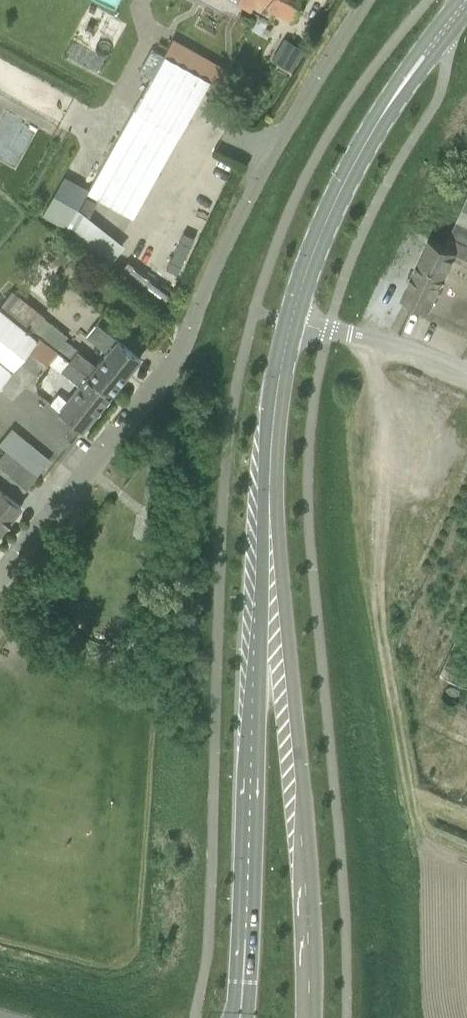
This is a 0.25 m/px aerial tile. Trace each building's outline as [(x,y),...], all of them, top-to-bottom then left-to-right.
[(236,3),(259,15),(267,0),(238,0),(236,3)] [(301,0),(267,0),(259,15),(268,20),(275,8),(292,17),(301,0)] [(229,69),(174,38),(164,55),(210,80),(208,83),(218,88),(229,69)] [(291,72),(304,50),(284,38),(271,60),(291,72)] [(151,78),(88,192),(133,217),(208,83),(210,80),(164,55),(164,56),(154,50),(150,52),(139,71),(151,78)] [(234,97),(240,86),(226,78),(220,89),(234,97)] [(80,208),(90,214),(97,202),(87,196),(80,208)] [(451,237),(449,236),(445,245),(457,251),(453,258),(466,264),(466,202),(451,237)] [(66,227),(64,230),(65,231),(69,233),(109,265),(115,257),(71,221),(67,228),(66,227)] [(402,298),(429,310),(453,258),(457,251),(445,245),(430,238),(402,298)] [(27,304),(14,320),(31,333),(43,318),(27,304)] [(28,349),(48,366),(50,364),(48,363),(57,352),(41,339),(39,337),(37,338),(31,333),(14,320),(0,309),(0,384),(28,349)] [(405,332),(448,348),(455,330),(412,314),(405,332)] [(67,337),(52,325),(41,339),(57,352),(111,394),(140,358),(108,333),(98,345),(107,354),(99,366),(65,339),(67,337)] [(62,370),(83,387),(61,413),(82,430),(111,394),(57,352),(48,363),(50,364),(60,372),(62,370)] [(0,441),(0,444),(6,449),(0,456),(0,465),(26,488),(51,460),(14,426),(0,441)] [(21,506),(12,499),(0,489),(0,533),(21,506)] [(439,675),(466,688),(466,612),(439,675)]
